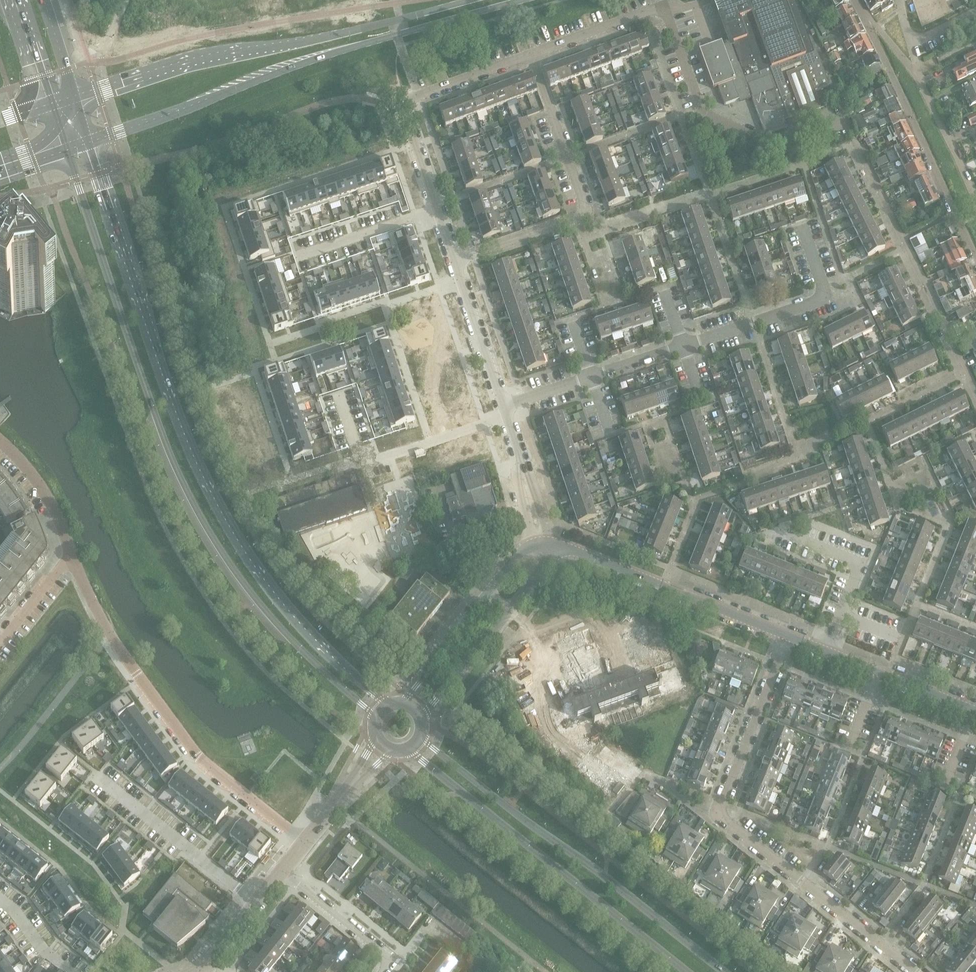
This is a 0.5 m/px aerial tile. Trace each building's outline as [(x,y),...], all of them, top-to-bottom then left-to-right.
[(718,3),(717,3),(730,40),(721,43),(699,51),(713,89),(718,87),(725,105),(736,101),(736,103),(752,97),(766,135),(787,127),(785,120),(800,114),(801,116),(821,108),(814,92),(829,86),(817,51),(814,52),(795,0),(725,0),(718,3)] [(847,0),(824,0),(827,6),(832,3),(836,10),(848,3),(847,0)] [(870,12),(879,8),(882,12),(894,6),(892,0),(864,0),(870,12)] [(857,19),(851,6),(834,15),(840,28),(843,26),(857,19)] [(861,27),(857,19),(843,26),(847,34),(861,27)] [(865,35),(861,27),(847,34),(849,40),(846,41),(847,44),(865,35)] [(649,47),(644,33),(625,40),(631,57),(642,53),(641,50),(649,47)] [(873,52),(865,35),(847,44),(845,44),(848,51),(854,48),(853,50),(855,53),(857,53),(859,58),(873,52)] [(631,57),(625,40),(615,44),(621,61),(631,57)] [(621,61),(615,44),(605,48),(611,64),(621,61)] [(827,52),(836,48),(834,44),(829,46),(827,44),(824,46),(827,52)] [(611,64),(605,48),(595,51),(601,68),(611,64)] [(601,68),(595,51),(585,55),(591,72),(601,68)] [(953,71),(958,82),(975,73),(975,52),(964,58),(967,64),(953,71)] [(591,72),(585,55),(575,59),(581,76),(591,72)] [(867,71),(880,65),(875,56),(863,62),(867,71)] [(581,76),(575,59),(564,63),(571,79),(581,76)] [(655,60),(649,63),(651,67),(652,71),(658,69),(655,60)] [(571,79),(564,63),(554,66),(560,83),(571,79)] [(560,83),(554,66),(544,70),(550,87),(560,83)] [(537,92),(531,75),(521,79),(527,95),(537,92)] [(654,85),(650,75),(633,81),(637,92),(654,85)] [(527,95),(521,79),(511,83),(517,99),(527,95)] [(517,99),(511,83),(500,86),(507,103),(517,99)] [(654,85),(637,92),(641,102),(658,96),(654,85)] [(963,92),(970,108),(975,105),(975,85),(963,92)] [(507,103),(500,86),(490,90),(496,107),(507,103)] [(890,86),(875,92),(881,105),(884,103),(895,98),(890,86)] [(496,107),(490,90),(480,94),(486,110),(496,107)] [(486,110),(480,94),(470,98),(476,114),(486,110)] [(658,96),(641,102),(645,112),(661,106),(658,96)] [(476,114),(470,98),(460,101),(466,118),(476,114)] [(591,108),(587,98),(571,104),(575,115),(591,108)] [(865,98),(853,103),(857,110),(863,107),(868,105),(865,98)] [(901,112),(895,98),(884,103),(890,117),(901,112)] [(466,118),(460,101),(450,105),(456,122),(466,118)] [(456,122),(450,105),(439,109),(445,126),(456,122)] [(661,106),(645,112),(649,122),(665,116),(661,106)] [(595,119),(591,108),(575,115),(578,125),(595,119)] [(876,116),(873,110),(862,115),(865,121),(876,116)] [(901,112),(890,117),(879,123),(881,127),(891,122),(893,127),(906,121),(901,112)] [(968,118),(972,127),(975,125),(975,115),(968,118)] [(629,124),(625,126),(627,130),(635,127),(631,117),(627,119),(629,124)] [(595,119),(578,125),(582,135),(599,129),(595,119)] [(529,131),(526,121),(509,127),(513,137),(529,131)] [(906,121),(893,127),(888,130),(894,142),(896,141),(898,146),(914,138),(906,121)] [(652,132),(656,142),(673,136),(669,126),(652,132)] [(599,129),(582,135),(586,145),(603,139),(599,129)] [(533,141),(529,131),(513,137),(517,147),(533,141)] [(673,136),(656,142),(651,144),(654,154),(660,152),(676,146),(673,136)] [(898,146),(894,147),(899,158),(900,159),(916,151),(919,150),(917,146),(914,138),(898,146)] [(469,141),(452,147),(455,157),(472,152),(469,141)] [(537,151),(533,141),(517,147),(520,158),(537,151)] [(676,146),(660,152),(663,163),(680,156),(676,146)] [(590,155),(593,165),(610,159),(606,149),(590,155)] [(537,151),(520,158),(524,168),(541,162),(537,151)] [(476,162),(472,152),(455,157),(459,168),(476,162)] [(922,164),(918,154),(901,161),(905,171),(922,164)] [(680,156),(663,163),(667,173),(684,167),(680,156)] [(615,157),(610,159),(593,165),(597,175),(614,169),(618,168),(615,157)] [(888,162),(885,157),(876,161),(878,167),(888,162)] [(391,160),(380,164),(387,182),(386,182),(388,187),(399,183),(391,160)] [(842,160),(825,169),(830,179),(847,170),(842,160)] [(479,172),(476,162),(459,168),(462,178),(479,172)] [(380,164),(371,167),(377,186),(377,185),(386,182),(387,182),(380,164)] [(927,174),(922,164),(905,171),(901,173),(903,179),(908,177),(910,181),(927,174)] [(882,168),(880,169),(883,175),(885,174),(890,172),(887,166),(882,168)] [(371,167),(361,170),(369,193),(378,190),(379,190),(377,185),(377,186),(371,167)] [(667,173),(661,175),(665,185),(688,177),(684,167),(667,173)] [(614,169),(597,175),(601,186),(617,179),(614,169)] [(361,170),(351,173),(358,192),(357,192),(359,197),(369,193),(361,170)] [(847,170),(830,179),(834,188),(852,180),(847,170)] [(528,178),(532,188),(548,182),(544,171),(528,178)] [(483,183),(479,172),(462,178),(466,189),(483,183)] [(351,173),(342,177),(348,195),(349,195),(357,192),(358,192),(351,173)] [(903,179),(901,173),(889,178),(892,184),(903,179)] [(342,177),(332,180),(339,201),(349,198),(349,197),(349,195),(348,195),(342,177)] [(617,179),(601,186),(605,196),(621,190),(617,179)] [(800,179),(789,183),(795,201),(806,197),(800,179)] [(914,185),(920,197),(934,191),(929,179),(914,185)] [(332,180),(322,183),(329,204),(330,206),(340,203),(339,201),(332,180)] [(852,180),(834,188),(839,198),(856,190),(852,180)] [(548,182),(532,188),(535,198),(552,192),(548,182)] [(322,183),(313,186),(320,207),(329,204),(322,183)] [(789,183),(779,186),(785,204),(795,201),(789,183)] [(313,186),(303,189),(310,211),(320,207),(313,186)] [(779,186),(768,189),(774,207),(785,204),(779,186)] [(303,189),(293,193),(300,214),(310,211),(303,189)] [(768,189),(758,193),(764,211),(774,207),(768,189)] [(621,190),(605,196),(608,206),(625,200),(621,190)] [(856,190),(839,198),(844,208),(861,199),(856,190)] [(934,191),(920,197),(925,209),(939,202),(934,191)] [(469,198),(473,209),(489,203),(486,192),(469,198)] [(552,192),(535,198),(539,208),(556,202),(552,192)] [(293,193),(283,196),(290,217),(300,214),(293,193)] [(758,193),(748,196),(754,214),(764,211),(758,193)] [(748,196),(738,200),(744,218),(754,214),(748,196)] [(905,197),(896,201),(898,206),(908,202),(905,197)] [(861,199),(844,208),(849,217),(866,209),(861,199)] [(738,200),(727,203),(733,221),(744,218),(738,200)] [(913,201),(901,206),(904,213),(915,208),(913,201)] [(556,202),(539,208),(543,219),(560,213),(556,202)] [(257,203),(234,210),(238,221),(258,214),(259,215),(261,214),(261,213),(257,203)] [(489,203),(473,209),(476,219),(493,213),(489,203)] [(682,215),(685,226),(703,220),(699,209),(682,215)] [(866,209),(849,217),(854,227),(871,219),(866,209)] [(493,213),(476,219),(479,229),(496,224),(493,213)] [(258,214),(238,221),(241,231),(262,224),(259,215),(258,214)] [(871,219),(854,227),(858,237),(875,228),(871,219)] [(703,220),(685,226),(689,236),(706,230),(703,220)] [(262,224),(241,231),(244,240),(265,233),(262,224)] [(496,224),(479,229),(483,240),(500,234),(496,224)] [(875,228),(858,237),(863,246),(880,238),(875,228)] [(400,230),(388,235),(392,248),(393,249),(395,248),(416,241),(412,230),(401,234),(400,230)] [(706,230),(689,236),(692,246),(710,240),(706,230)] [(265,233),(244,240),(247,250),(270,242),(267,233),(267,232),(265,233)] [(880,238),(863,246),(868,256),(885,248),(880,238)] [(623,245),(626,256),(644,250),(641,239),(623,245)] [(962,249),(958,239),(940,247),(945,257),(962,249)] [(710,240),(692,246),(696,256),(713,250),(710,240)] [(416,241),(395,248),(398,257),(419,250),(416,241)] [(552,247),(556,258),(574,252),(570,241),(552,247)] [(270,242),(247,250),(251,260),(261,257),(263,262),(275,257),(270,242)] [(745,249),(748,260),(766,254),(763,243),(745,249)] [(966,260),(962,249),(945,257),(951,273),(961,268),(959,263),(966,260)] [(419,250),(398,257),(401,267),(422,260),(419,250)] [(644,250),(626,256),(630,266),(648,260),(644,250)] [(713,250),(696,256),(699,267),(717,261),(713,250)] [(928,261),(935,258),(932,250),(925,253),(928,261)] [(26,266),(20,259),(18,261),(10,252),(2,259),(8,267),(0,274),(0,304),(1,305),(0,307),(0,309),(12,316),(14,312),(41,307),(45,312),(56,303),(26,266)] [(574,252),(556,258),(559,268),(577,263),(574,252)] [(766,254),(748,260),(752,271),(770,264),(766,254)] [(401,267),(399,267),(399,268),(402,277),(402,278),(405,277),(404,276),(425,269),(422,260),(401,267)] [(648,260),(630,266),(633,276),(651,270),(648,260)] [(492,267),(496,278),(514,272),(510,261),(492,267)] [(717,261),(699,267),(702,277),(720,271),(717,261)] [(577,263),(559,268),(562,279),(580,273),(577,263)] [(770,264),(752,271),(755,281),(773,274),(770,264)] [(276,265),(255,272),(258,282),(279,276),(279,275),(276,265)] [(949,276),(946,277),(950,285),(959,281),(959,283),(973,277),(969,267),(949,276)] [(425,269),(404,276),(405,277),(408,287),(429,280),(425,269)] [(651,270),(633,276),(637,287),(655,281),(651,270)] [(879,278),(884,288),(900,280),(896,270),(879,278)] [(937,274),(939,280),(946,277),(949,276),(947,270),(937,274)] [(362,274),(363,279),(364,279),(370,297),(380,294),(372,271),(362,274)] [(720,271),(702,277),(706,287),(724,281),(720,271)] [(514,272),(496,278),(499,288),(517,282),(514,272)] [(580,273),(562,279),(566,289),(584,283),(580,273)] [(773,274),(755,281),(759,291),(781,284),(778,273),(773,274)] [(279,276),(258,282),(261,292),(284,284),(281,275),(281,274),(279,275),(279,276)] [(959,283),(962,289),(956,292),(960,301),(969,297),(968,295),(975,291),(975,281),(974,277),(973,277),(959,283)] [(363,279),(354,282),(360,301),(370,297),(364,279),(363,279)] [(884,288),(877,291),(882,301),(883,300),(905,290),(900,280),(884,288)] [(343,281),(333,284),(341,307),(351,304),(344,285),(345,285),(343,281)] [(724,281),(706,287),(709,298),(727,292),(724,281)] [(345,285),(344,285),(351,304),(360,301),(354,282),(345,285)] [(517,282),(499,288),(503,298),(521,292),(517,282)] [(584,283),(566,289),(569,299),(587,293),(584,283)] [(940,283),(934,286),(936,292),(943,289),(940,283)] [(284,284),(261,292),(264,302),(288,294),(284,284)] [(323,287),(323,288),(324,290),(331,310),(341,307),(333,284),(323,287)] [(324,290),(314,293),(321,314),(331,310),(324,290)] [(910,299),(905,290),(883,300),(888,310),(893,308),(910,299)] [(521,292),(503,298),(506,309),(524,303),(521,292)] [(727,292),(709,298),(713,308),(731,302),(727,292)] [(587,293),(569,299),(573,310),(591,304),(587,293)] [(288,294),(264,302),(267,311),(288,305),(291,304),(288,294)] [(946,298),(940,301),(946,313),(951,311),(946,298)] [(910,299),(893,308),(898,317),(915,309),(910,299)] [(524,303),(506,309),(510,319),(528,313),(524,303)] [(647,304),(636,308),(642,326),(653,322),(647,304)] [(288,305),(267,311),(271,321),(289,315),(289,316),(291,315),(291,314),(288,305)] [(970,315),(967,307),(956,312),(959,320),(970,315)] [(636,308),(626,311),(632,329),(642,326),(636,308)] [(915,309),(898,317),(903,327),(920,318),(915,309)] [(626,311),(616,315),(622,332),(632,329),(626,311)] [(863,312),(853,317),(862,334),(871,329),(863,312)] [(528,313),(510,319),(513,329),(531,323),(528,313)] [(289,315),(271,321),(274,332),(293,326),(289,316),(289,315)] [(616,315),(605,318),(611,336),(622,332),(616,315)] [(853,317),(844,322),(852,339),(862,334),(853,317)] [(601,339),(611,336),(605,318),(595,322),(601,339)] [(844,322),(834,327),(842,344),(852,339),(844,322)] [(531,323),(513,329),(516,340),(534,334),(531,323)] [(832,349),(842,344),(834,327),(824,332),(832,349)] [(385,332),(366,338),(369,348),(370,349),(388,343),(385,332)] [(534,334),(516,340),(520,350),(538,344),(534,334)] [(778,342),(782,353),(799,347),(796,336),(778,342)] [(369,348),(367,349),(367,350),(370,359),(391,352),(388,343),(370,349),(369,348)] [(538,344),(520,350),(523,360),(541,354),(538,344)] [(929,346),(919,351),(927,368),(938,363),(929,346)] [(799,347),(782,353),(785,363),(803,357),(799,347)] [(340,349),(330,352),(337,373),(347,370),(340,349)] [(919,351),(909,356),(917,373),(927,368),(919,351)] [(330,352),(320,356),(326,374),(326,375),(327,377),(337,373),(330,352)] [(370,359),(368,359),(368,360),(372,370),(374,369),(395,362),(391,352),(370,359)] [(730,358),(733,369),(751,363),(747,352),(730,358)] [(541,354),(523,360),(527,371),(545,365),(541,354)] [(320,356),(310,359),(316,378),(326,375),(326,374),(320,356)] [(909,356),(900,361),(908,378),(917,373),(909,356)] [(788,373),(806,367),(803,357),(785,363),(788,373)] [(898,383),(908,378),(900,361),(889,366),(898,383)] [(395,362),(374,369),(377,378),(398,372),(395,362)] [(751,363),(733,369),(737,379),(754,373),(751,363)] [(285,365),(264,372),(268,383),(288,376),(285,365)] [(810,378),(806,367),(788,373),(792,383),(810,378)] [(398,372),(377,378),(380,388),(401,381),(398,372)] [(754,373),(737,379),(740,389),(758,384),(754,373)] [(288,376),(268,383),(271,393),(292,386),(288,376)] [(672,377),(661,381),(661,382),(662,386),(669,404),(679,400),(672,377)] [(884,377),(874,382),(882,400),(893,394),(884,377)] [(810,378),(792,383),(795,394),(813,388),(810,378)] [(380,388),(378,388),(378,389),(381,399),(384,398),(383,398),(404,391),(401,381),(380,388)] [(651,385),(652,390),(658,407),(669,404),(662,386),(661,382),(651,385)] [(874,382),(864,387),(873,404),(882,400),(874,382)] [(758,384),(740,389),(744,399),(761,394),(758,384)] [(292,386),(271,393),(274,402),(293,396),(295,396),(295,395),(292,386)] [(864,387),(855,392),(863,409),(873,404),(864,387)] [(813,388),(795,394),(799,404),(817,398),(813,388)] [(652,390),(642,393),(648,411),(658,407),(652,390)] [(404,391),(383,398),(384,398),(387,407),(407,401),(404,391)] [(855,392),(845,397),(853,414),(863,409),(855,392)] [(960,392),(950,397),(959,414),(969,409),(960,392)] [(642,393),(632,397),(637,414),(648,411),(642,393)] [(744,399),(738,401),(741,412),(747,410),(765,404),(761,394),(744,399)] [(293,396),(274,402),(278,412),(296,406),(293,396)] [(627,418),(637,414),(632,397),(621,400),(627,418)] [(843,419),(853,414),(845,397),(835,402),(843,419)] [(950,397),(940,402),(949,419),(959,414),(950,397)] [(387,407),(384,408),(388,418),(411,410),(407,401),(387,407)] [(940,402),(931,406),(939,423),(949,419),(940,402)] [(765,404),(747,410),(751,420),(768,414),(765,404)] [(296,406),(278,412),(281,421),(299,415),(296,406)] [(931,406),(921,411),(930,428),(939,423),(931,406)] [(411,410),(388,418),(391,428),(414,420),(411,410)] [(921,411),(911,416),(920,433),(930,428),(921,411)] [(681,419),(685,430),(702,424),(699,413),(681,419)] [(299,415),(281,421),(284,431),(303,425),(305,425),(305,424),(302,414),(299,415)] [(544,420),(547,431),(565,425),(562,414),(544,420)] [(768,414),(751,420),(754,430),(772,424),(768,414)] [(911,416),(902,421),(910,438),(920,433),(911,416)] [(902,421),(892,425),(900,443),(910,438),(902,421)] [(702,424),(685,430),(688,440),(706,434),(702,424)] [(772,424),(754,430),(758,441),(775,435),(772,424)] [(303,425),(284,431),(287,441),(306,435),(306,434),(303,425)] [(565,425),(547,431),(551,441),(568,435),(565,425)] [(890,448),(900,443),(892,425),(882,430),(890,448)] [(306,435),(287,441),(291,450),(309,444),(309,445),(314,443),(311,433),(310,433),(306,434),(306,435)] [(619,440),(623,450),(640,444),(637,434),(619,440)] [(706,434),(688,440),(692,450),(709,444),(706,434)] [(568,435),(551,441),(554,451),(572,445),(568,435)] [(758,441),(751,443),(755,453),(778,445),(775,435),(758,441)] [(861,439),(843,445),(846,455),(864,449),(861,439)] [(947,451),(952,462),(969,453),(964,443),(947,451)] [(309,444),(291,450),(294,461),(313,454),(309,445),(309,444)] [(640,444),(623,450),(626,461),(644,455),(640,444)] [(709,444),(692,450),(695,461),(713,454),(709,444)] [(572,445),(554,451),(558,461),(575,455),(572,445)] [(424,449),(415,452),(416,458),(417,458),(426,455),(424,449)] [(864,449),(846,455),(850,466),(868,460),(864,449)] [(969,453),(952,462),(957,471),(974,463),(969,453)] [(713,454),(695,461),(699,471),(716,465),(713,454)] [(575,455),(558,461),(561,472),(579,466),(575,455)] [(644,455),(626,461),(629,471),(647,465),(644,455)] [(868,460),(850,466),(853,476),(871,470),(868,460)] [(957,471),(962,481),(975,474),(975,467),(974,463),(957,471)] [(647,465),(629,471),(633,481),(651,475),(647,465)] [(716,465),(699,471),(702,481),(720,475),(716,465)] [(484,466),(450,477),(457,498),(447,501),(453,522),(466,518),(471,533),(486,528),(486,529),(490,520),(490,518),(489,518),(494,508),(495,508),(496,508),(497,507),(497,506),(484,466)] [(579,466),(561,472),(564,482),(582,476),(579,466)] [(824,467),(813,471),(819,489),(830,485),(824,467)] [(739,468),(733,469),(736,477),(741,475),(739,468)] [(871,470),(853,476),(856,486),(875,480),(871,470)] [(361,471),(338,479),(314,487),(327,525),(368,512),(366,506),(372,503),(361,471)] [(813,471),(803,474),(809,492),(819,489),(813,471)] [(33,577),(47,559),(42,556),(47,550),(45,543),(44,540),(42,537),(40,531),(37,524),(36,521),(22,528),(15,522),(31,513),(27,507),(24,502),(22,499),(19,495),(16,491),(14,488),(10,482),(5,477),(3,475),(0,472),(0,528),(1,530),(2,531),(4,535),(6,539),(7,542),(9,546),(0,558),(0,617),(33,577)] [(803,474),(793,478),(799,496),(809,492),(803,474)] [(962,481),(967,491),(975,486),(975,474),(962,481)] [(651,475),(633,481),(636,492),(654,486),(651,475)] [(582,476),(564,482),(568,492),(585,486),(582,476)] [(793,478),(783,481),(789,499),(799,496),(793,478)] [(875,480),(856,486),(860,496),(878,490),(875,480)] [(783,481),(772,485),(779,503),(789,499),(783,481)] [(772,485),(762,488),(768,506),(779,503),(772,485)] [(585,486),(568,492),(571,502),(589,496),(585,486)] [(967,491),(971,500),(975,498),(975,486),(967,491)] [(314,487),(276,500),(266,503),(276,535),(283,533),(285,539),(301,534),(327,525),(314,487)] [(762,488),(752,492),(758,509),(768,506),(762,488)] [(878,490),(860,496),(863,507),(881,501),(878,490)] [(747,513),(758,509),(752,492),(741,495),(747,513)] [(589,496),(571,502),(575,513),(592,507),(589,496)] [(665,498),(660,508),(678,515),(682,505),(665,498)] [(881,501),(863,507),(867,517),(885,511),(881,501)] [(714,506),(710,517),(727,523),(731,513),(714,506)] [(592,507),(575,513),(578,523),(596,517),(592,507)] [(678,515),(660,508),(656,518),(674,525),(678,515)] [(885,511),(867,517),(870,528),(888,522),(885,511)] [(710,517),(706,527),(723,533),(727,523),(710,517)] [(674,525),(656,518),(652,528),(670,535),(674,525)] [(619,520),(617,525),(630,530),(633,523),(624,520),(623,521),(619,519),(619,520)] [(916,522),(912,533),(929,540),(934,530),(916,522)] [(965,532),(975,536),(975,525),(969,522),(965,532)] [(706,527),(702,537),(719,543),(723,533),(706,527)] [(670,535),(652,528),(648,538),(666,545),(670,535)] [(961,542),(975,548),(975,536),(965,532),(961,542)] [(929,540),(912,533),(908,543),(925,550),(929,540)] [(702,537),(698,547),(715,553),(719,543),(702,537)] [(666,545),(648,538),(644,549),(661,556),(666,545)] [(957,552),(974,559),(975,554),(975,548),(961,542),(957,552)] [(925,550),(908,543),(904,553),(921,560),(925,550)] [(698,547),(694,557),(711,563),(715,553),(698,547)] [(739,568),(750,572),(757,554),(746,550),(739,568)] [(957,552),(953,562),(970,569),(974,559),(957,552)] [(921,560),(904,553),(900,563),(917,570),(921,560)] [(767,558),(757,554),(750,572),(760,576),(767,558)] [(707,574),(711,563),(694,557),(690,567),(707,574)] [(777,563),(767,558),(760,576),(770,580),(777,563)] [(953,562),(949,572),(966,579),(970,569),(953,562)] [(787,567),(777,563),(770,580),(780,584),(787,567)] [(917,570),(900,563),(896,573),(913,580),(917,570)] [(797,571),(787,567),(780,584),(790,588),(797,571)] [(807,575),(797,571),(790,588),(800,592),(807,575)] [(949,572),(945,582),(962,589),(966,579),(949,572)] [(913,580),(896,573),(892,583),(910,590),(913,580)] [(450,593),(427,575),(419,585),(418,584),(392,617),(417,637),(443,604),(442,603),(450,593)] [(817,579),(807,575),(800,592),(810,596),(817,579)] [(828,583),(817,579),(810,596),(821,601),(828,583)] [(945,582),(941,592),(958,599),(962,589),(945,582)] [(910,590),(892,583),(888,593),(906,601),(910,590)] [(954,610),(958,599),(941,592),(937,603),(954,610)] [(906,601),(888,593),(883,604),(901,611),(906,601)] [(913,637),(923,641),(930,624),(920,620),(913,637)] [(535,624),(528,634),(545,647),(544,648),(546,649),(547,649),(554,640),(535,624)] [(648,624),(644,635),(667,645),(671,633),(648,624)] [(940,628),(930,624),(923,641),(933,645),(940,628)] [(950,632),(940,628),(933,645),(943,649),(950,632)] [(960,636),(950,632),(943,649),(953,653),(960,636)] [(528,634),(521,641),(536,654),(538,656),(538,655),(544,648),(545,647),(528,634)] [(644,635),(640,645),(663,654),(667,645),(644,635)] [(564,658),(564,659),(575,663),(584,640),(573,636),(564,658)] [(970,640),(960,636),(953,653),(963,657),(970,640)] [(584,640),(575,663),(585,667),(594,644),(584,640)] [(960,665),(970,669),(973,661),(975,655),(975,642),(970,640),(963,657),(960,665)] [(521,641),(515,649),(530,662),(530,661),(536,654),(521,641)] [(594,644),(585,667),(594,671),(603,648),(594,644)] [(640,645),(636,654),(659,663),(663,654),(640,645)] [(603,648),(594,671),(605,675),(614,652),(603,648)] [(515,649),(507,659),(526,674),(534,665),(534,664),(530,661),(530,662),(515,649)] [(712,671),(722,675),(731,654),(727,653),(726,655),(720,653),(712,671)] [(636,654),(632,665),(655,675),(659,663),(636,654)] [(735,656),(731,654),(722,675),(732,679),(739,661),(734,659),(735,656)] [(732,679),(730,685),(739,688),(741,683),(750,662),(746,660),(745,663),(739,661),(732,679)] [(754,664),(750,662),(741,683),(751,687),(759,668),(753,666),(754,664)] [(782,699),(792,703),(800,682),(796,681),(795,683),(789,681),(782,699)] [(804,684),(800,682),(792,703),(801,707),(809,689),(803,686),(804,684)] [(814,691),(809,689),(801,707),(811,710),(819,690),(815,688),(814,691)] [(811,710),(810,714),(819,718),(828,696),(822,694),(823,691),(819,690),(811,710)] [(819,718),(828,722),(830,718),(838,697),(834,696),(833,698),(828,696),(819,718)] [(842,699),(838,697),(830,718),(840,722),(847,704),(841,702),(842,699)] [(127,698),(111,710),(119,720),(134,708),(127,698)] [(510,699),(496,713),(503,720),(517,706),(511,699),(510,699)] [(517,706),(503,720),(510,727),(528,710),(521,703),(520,702),(517,706)] [(716,705),(712,714),(733,723),(735,719),(732,718),(735,712),(716,705)] [(134,708),(119,720),(126,730),(141,718),(134,708)] [(528,710),(510,727),(518,734),(535,717),(528,710)] [(733,723),(712,714),(709,724),(727,731),(729,726),(731,727),(733,723)] [(535,717),(518,734),(525,742),(542,724),(535,717)] [(141,718),(126,730),(133,739),(148,728),(141,718)] [(876,736),(874,742),(885,746),(888,741),(896,720),(892,719),(891,721),(885,719),(878,736),(876,736)] [(900,722),(896,720),(888,741),(897,745),(905,727),(899,725),(900,722)] [(93,724),(82,731),(94,747),(104,739),(93,724)] [(727,731),(709,724),(705,733),(726,742),(727,738),(725,737),(727,731)] [(910,729),(905,727),(897,745),(906,749),(915,728),(911,726),(910,729)] [(148,728),(133,739),(140,749),(156,737),(148,728)] [(772,733),(770,738),(791,746),(795,736),(777,728),(774,734),(772,733)] [(919,730),(915,728),(906,749),(916,752),(923,734),(918,732),(919,730)] [(82,731),(72,738),(84,754),(94,747),(82,731)] [(726,742),(705,733),(701,743),(719,750),(721,745),(724,746),(726,742)] [(929,736),(923,734),(916,752),(925,756),(934,736),(930,734),(929,736)] [(938,737),(934,736),(925,756),(935,760),(943,742),(937,740),(938,737)] [(156,737),(140,749),(147,759),(163,747),(156,737)] [(791,746),(770,738),(769,742),(771,743),(769,748),(787,755),(791,746)] [(719,750),(701,743),(697,752),(718,761),(720,757),(717,756),(719,750)] [(163,747),(147,759),(154,768),(170,757),(163,747)] [(573,748),(559,762),(567,769),(581,755),(580,755),(574,748),(573,748)] [(764,752),(763,756),(783,765),(787,755),(769,748),(767,753),(764,752)] [(62,750),(54,760),(69,772),(77,762),(62,750)] [(841,783),(843,778),(845,772),(848,773),(851,765),(849,764),(851,758),(833,751),(814,799),(834,807),(836,803),(833,802),(838,791),(840,792),(844,784),(841,783)] [(718,761),(697,752),(694,762),(712,769),(714,764),(716,765),(718,761)] [(783,765),(763,756),(761,761),(763,762),(761,767),(780,774),(783,765)] [(170,757),(154,768),(162,778),(177,767),(170,757)] [(54,760),(46,770),(62,782),(69,772),(54,760)] [(588,762),(574,776),(581,784),(595,770),(594,769),(588,763),(588,762)] [(712,769),(694,762),(690,771),(710,780),(712,775),(710,774),(712,769)] [(757,771),(755,775),(776,784),(780,774),(761,767),(759,772),(757,771)] [(871,770),(867,780),(883,787),(888,776),(871,770)] [(710,780),(690,771),(686,781),(688,782),(701,787),(704,789),(706,783),(709,784),(710,780)] [(181,772),(169,788),(178,795),(190,780),(181,772)] [(776,784),(755,775),(753,780),(756,781),(754,786),(772,793),(776,784)] [(41,776),(33,786),(48,798),(56,788),(41,776)] [(613,781),(595,798),(604,807),(621,789),(626,784),(618,776),(613,781)] [(190,780),(178,795),(188,803),(200,788),(190,780)] [(867,780),(863,790),(879,797),(883,787),(867,780)] [(688,782),(686,786),(699,791),(701,787),(688,782)] [(33,786),(25,796),(41,808),(48,798),(33,786)] [(749,790),(748,794),(768,803),(772,793),(754,786),(752,791),(749,790)] [(200,788),(188,803),(197,810),(209,795),(200,788)] [(863,790),(859,800),(875,807),(879,797),(863,790)] [(633,793),(624,803),(646,817),(656,801),(645,795),(638,804),(636,803),(639,797),(633,793)] [(929,793),(925,803),(941,810),(946,799),(929,793)] [(748,794),(746,799),(748,799),(746,805),(769,814),(773,804),(768,803),(748,794)] [(209,795),(197,810),(207,818),(219,803),(209,795)] [(834,807),(814,799),(810,808),(828,816),(830,810),(833,811),(834,807)] [(859,800),(855,810),(872,816),(877,819),(881,809),(875,807),(859,800)] [(656,801),(646,817),(662,827),(665,821),(661,818),(667,808),(656,801)] [(219,803),(207,818),(216,826),(228,811),(219,803)] [(626,825),(637,832),(646,817),(624,803),(616,813),(626,819),(629,814),(632,815),(626,825)] [(941,810),(925,803),(921,813),(937,820),(941,810)] [(71,807),(59,822),(69,830),(81,814),(71,807)] [(828,816),(810,808),(806,818),(827,826),(828,822),(826,821),(828,816)] [(963,818),(975,824),(975,810),(975,811),(967,808),(963,818)] [(855,810),(851,820),(867,827),(872,816),(855,810)] [(921,813),(917,823),(933,830),(937,820),(921,813)] [(81,814),(69,830),(78,837),(90,822),(81,814)] [(612,816),(606,823),(616,830),(621,824),(612,816)] [(646,817),(637,832),(648,839),(654,829),(659,832),(662,827),(646,817)] [(827,826),(806,818),(802,828),(820,835),(823,829),(825,830),(827,826)] [(959,828),(975,835),(975,833),(975,824),(963,818),(959,828)] [(700,819),(693,831),(698,834),(705,822),(700,819)] [(851,820),(847,830),(863,837),(867,827),(851,820)] [(242,821),(230,836),(240,844),(252,829),(242,821)] [(90,822),(78,837),(88,845),(100,830),(90,822)] [(917,823),(913,833),(929,840),(933,830),(917,823)] [(671,831),(668,837),(684,847),(693,831),(682,824),(676,834),(671,831)] [(959,828),(955,838),(971,845),(975,835),(959,828)] [(252,829),(240,844),(249,852),(261,837),(252,829)] [(0,831),(0,850),(10,837),(1,830),(0,831)] [(100,830),(88,845),(97,853),(110,837),(100,830)] [(863,837),(847,830),(843,841),(859,847),(863,837)] [(693,831),(684,847),(700,856),(703,851),(698,848),(704,838),(698,834),(693,831)] [(929,840),(913,833),(909,843),(925,850),(929,840)] [(0,850),(0,854),(7,860),(19,845),(10,837),(0,850)] [(249,852),(244,858),(254,866),(271,844),(261,837),(249,852)] [(663,855),(674,862),(684,847),(668,837),(664,842),(669,845),(663,855)] [(955,838),(951,848),(967,855),(971,845),(955,838)] [(877,844),(874,852),(879,854),(883,845),(879,843),(879,844),(877,844)] [(925,850),(909,843),(905,853),(921,860),(925,850)] [(7,860),(5,861),(6,862),(15,869),(29,852),(19,845),(7,860)] [(118,846),(103,858),(110,868),(126,856),(118,846)] [(362,858),(352,850),(348,846),(324,876),(330,880),(333,876),(340,881),(350,868),(352,870),(362,858)] [(684,847),(674,862),(685,869),(692,859),(696,862),(700,856),(684,847)] [(951,848),(947,858),(963,865),(967,855),(951,848)] [(710,851),(707,856),(712,860),(716,855),(710,851)] [(15,869),(13,871),(14,871),(23,879),(24,879),(27,875),(26,875),(38,860),(29,852),(15,869)] [(921,860),(905,853),(901,864),(917,870),(921,860)] [(708,861),(705,867),(721,877),(731,861),(719,854),(713,864),(708,861)] [(837,855),(830,864),(844,875),(851,866),(837,855)] [(126,856),(110,868),(117,877),(133,866),(126,856)] [(947,858),(943,868),(959,875),(963,865),(947,858)] [(38,860),(26,875),(27,875),(36,883),(48,868),(38,860)] [(731,861),(721,877),(737,887),(740,881),(736,878),(742,868),(731,861)] [(844,875),(830,864),(823,873),(837,884),(844,875)] [(133,866),(117,877),(125,887),(140,876),(133,866)] [(700,885),(712,892),(721,877),(705,867),(702,872),(707,875),(700,885)] [(959,875),(943,868),(938,879),(955,886),(959,875)] [(213,905),(175,875),(143,915),(153,922),(154,921),(158,924),(154,929),(178,948),(206,925),(200,917),(205,913),(206,913),(213,905)] [(721,877),(712,892),(723,899),(729,889),(734,892),(737,887),(721,877)] [(58,878),(41,891),(48,901),(49,901),(51,900),(50,900),(66,888),(58,878)] [(376,904),(376,905),(389,889),(377,880),(373,885),(367,880),(359,890),(366,895),(365,896),(366,895),(376,903),(376,904)] [(776,880),(772,885),(777,889),(781,884),(776,880)] [(892,880),(885,888),(898,899),(906,891),(892,880)] [(746,891),(743,897),(759,907),(768,891),(757,884),(751,894),(746,891)] [(416,885),(413,890),(419,895),(423,891),(416,885)] [(66,888),(50,900),(51,900),(57,909),(73,898),(66,888)] [(898,899),(885,888),(878,897),(892,908),(898,899)] [(389,889),(376,905),(377,904),(387,912),(387,913),(399,898),(389,889)] [(768,891),(759,907),(775,916),(778,911),(773,908),(779,898),(768,891)] [(795,894),(791,902),(804,909),(807,904),(799,899),(800,898),(795,894)] [(738,915),(749,922),(759,907),(743,897),(739,902),(744,905),(738,915)] [(892,908),(878,897),(871,906),(885,917),(892,908)] [(930,897),(923,905),(937,916),(944,908),(930,897)] [(57,909),(53,912),(54,912),(61,922),(81,908),(73,898),(57,909)] [(399,898),(387,913),(387,914),(388,913),(398,921),(398,922),(410,906),(399,898)] [(289,904),(286,908),(307,925),(314,916),(300,905),(297,910),(289,904)] [(432,913),(437,917),(444,908),(439,904),(432,913)] [(923,905),(916,914),(930,925),(937,916),(923,905)] [(410,906),(398,922),(399,921),(409,930),(409,931),(422,915),(410,906)] [(759,907),(749,922),(760,929),(766,919),(771,922),(775,916),(759,907)] [(290,918),(287,922),(301,933),(307,925),(286,908),(283,912),(290,918)] [(444,908),(437,917),(441,921),(449,911),(444,908)] [(449,911),(441,921),(446,924),(453,915),(449,911)] [(84,914),(69,933),(78,941),(79,941),(80,939),(94,922),(84,914)] [(783,921),(780,927),(796,936),(806,921),(794,914),(788,924),(783,921)] [(916,914),(910,922),(923,933),(930,925),(916,914)] [(453,915),(446,924),(450,928),(458,919),(453,915)] [(458,919),(450,928),(455,932),(462,922),(458,919)] [(277,920),(273,924),(295,941),(301,933),(287,922),(284,926),(277,920)] [(322,924),(316,932),(321,936),(328,928),(330,924),(325,920),(322,924)] [(817,928),(806,921),(796,936),(815,948),(819,943),(811,938),(817,928)] [(94,922),(80,939),(89,946),(103,929),(94,922)] [(462,922),(455,932),(459,935),(467,926),(462,922)] [(923,933),(910,922),(903,931),(916,942),(923,933)] [(278,934),(274,938),(288,949),(295,941),(273,924),(270,928),(278,934)] [(467,926),(459,935),(464,939),(471,929),(467,926)] [(776,945),(787,952),(796,936),(780,927),(777,932),(782,935),(776,945)] [(89,946),(87,948),(88,948),(93,952),(98,956),(101,952),(113,937),(103,929),(89,946)] [(477,933),(471,929),(464,939),(469,943),(477,933)] [(264,936),(261,940),(282,956),(288,949),(274,938),(271,942),(264,936)] [(815,948),(796,936),(787,952),(798,959),(804,949),(809,952),(809,951),(812,953),(815,948)] [(973,936),(966,945),(975,953),(975,939),(973,936)] [(339,937),(333,945),(338,949),(359,966),(362,962),(354,956),(358,951),(339,937)] [(265,950),(262,954),(275,964),(282,956),(261,940),(257,944),(265,950)] [(815,955),(818,957),(834,966),(843,951),(832,944),(826,954),(821,951),(818,950),(815,955)] [(966,945),(959,953),(973,964),(975,961),(975,953),(966,945)] [(88,948),(84,953),(88,957),(93,952),(88,948)] [(359,966),(338,949),(331,957),(345,968),(348,964),(356,970),(359,966)] [(834,966),(843,971),(852,971),(853,971),(848,968),(854,958),(843,951),(834,966)] [(248,956),(269,971),(275,964),(262,954),(259,958),(251,952),(248,956)] [(433,964),(444,971),(452,971),(458,965),(442,952),(442,953),(443,954),(434,964),(434,963),(433,964)] [(959,953),(953,962),(966,971),(967,971),(973,964),(959,953)] [(249,970),(252,971),(269,971),(248,956),(245,960),(252,966),(249,970)] [(331,957),(330,956),(328,956),(326,956),(323,959),(323,962),(323,964),(325,965),(334,971),(342,971),(345,968),(331,957)] [(834,966),(818,957),(814,962),(819,965),(815,971),(830,971),(834,966)] [(0,963),(0,971),(9,971),(11,970),(13,969),(6,959),(0,963)] [(953,962),(946,971),(948,971),(966,971),(953,962)] [(433,964),(434,965),(428,971),(444,971),(433,964)]
